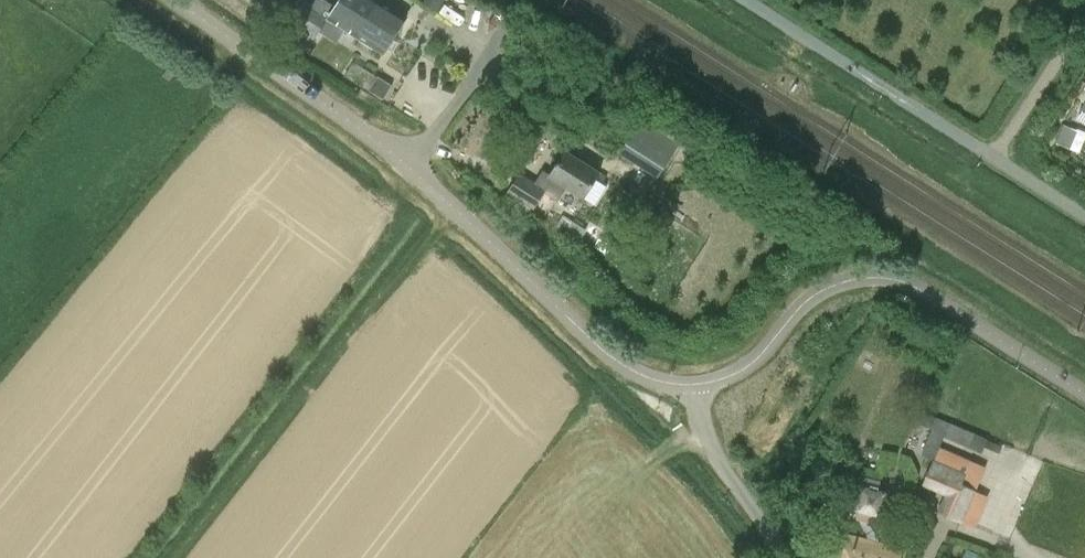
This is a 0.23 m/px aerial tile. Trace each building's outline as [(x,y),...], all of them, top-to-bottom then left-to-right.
[(394,37),(365,19),(363,22),(336,4),(335,6),(326,0),(315,0),(310,7),(303,3),(291,23),(315,38),(319,31),(337,43),(345,28),(384,53),(394,37)] [(384,0),(339,0),(336,4),(363,22),(365,19),(394,37),(407,15),(384,0)] [(392,85),(378,76),(369,90),(384,99),(392,85)] [(660,175),(661,173),(677,148),(678,146),(679,144),(676,141),(659,131),(640,119),(638,122),(637,123),(620,151),(660,175)] [(601,172),(564,148),(550,172),(543,168),(535,181),(520,171),(503,197),(530,214),(544,191),(558,200),(566,186),(585,198),(601,172)] [(932,427),(926,441),(939,447),(950,421),(937,415),(932,427)] [(945,435),(982,452),(988,437),(951,421),(945,435)] [(987,466),(940,446),(935,458),(934,457),(922,484),(944,494),(937,511),(963,522),(963,521),(975,527),(989,495),(976,490),(987,466)] [(847,535),(842,557),(900,557),(902,547),(880,542),(870,522),(872,514),(881,516),(887,489),(878,487),(880,479),(855,473),(844,515),(859,519),(869,540),(847,535)]
